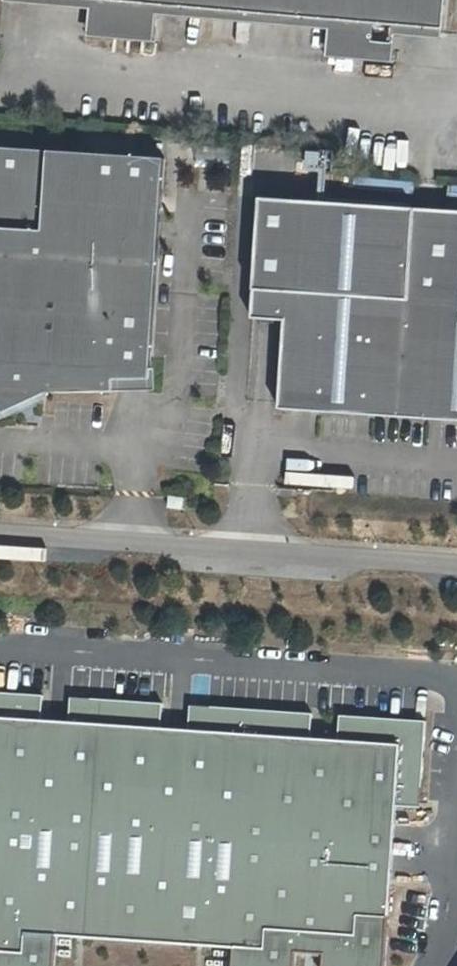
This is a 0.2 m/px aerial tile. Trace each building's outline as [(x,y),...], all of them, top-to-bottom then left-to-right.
[(90,1),(157,6),(329,22),(443,32),(446,0),(84,0),(90,1)] [(443,32),(454,33),(456,0),(446,0),(443,32)] [(157,6),(90,1),(86,38),(154,45),(157,6)] [(396,28),(329,22),(326,60),(393,66),(396,28)] [(114,394),(114,369),(151,371),(165,159),(0,148),(0,395),(114,394)] [(258,198),(250,318),(283,320),(277,408),(456,419),(456,211),(258,198)] [(56,936),(233,948),(231,965),(294,965),(295,953),(322,954),(321,965),(384,965),(395,806),(421,808),(426,722),(341,716),(339,742),(311,739),(312,714),(191,706),(189,731),(161,729),(163,705),(71,698),(69,723),(41,721),(43,696),(0,693),(0,965),(54,965),(56,936)]
